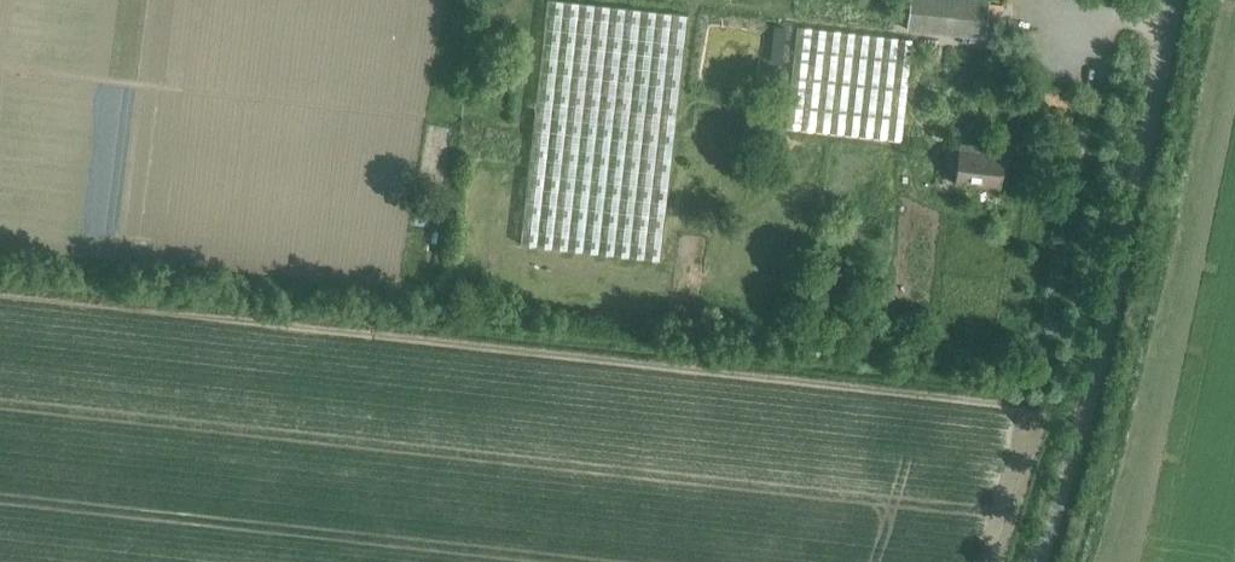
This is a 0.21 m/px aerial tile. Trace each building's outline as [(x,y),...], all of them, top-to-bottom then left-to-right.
[(659,259),(687,14),(562,0),(548,0),(520,243),(659,259)] [(984,37),(988,0),(910,0),(907,29),(984,37)] [(785,126),(901,139),(912,39),(796,26),(785,126)] [(954,182),(999,187),(1003,154),(988,153),(989,145),(958,142),(954,182)] [(679,284),(678,296),(700,297),(701,285),(679,284)]
